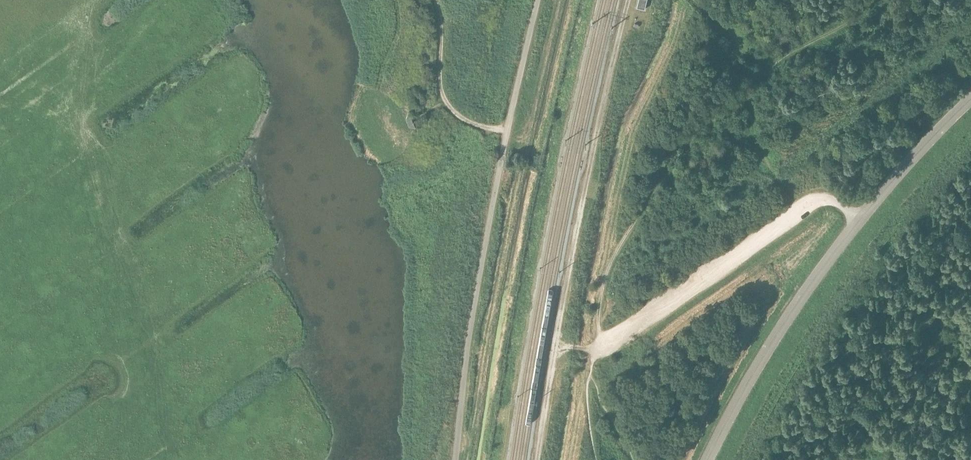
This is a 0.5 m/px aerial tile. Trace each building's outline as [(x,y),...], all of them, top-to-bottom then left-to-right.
[(638,7),(646,9),(648,0),(640,0),(638,7)] [(623,336),(628,348),(636,345),(634,339),(630,340),(628,334),(623,336)]
